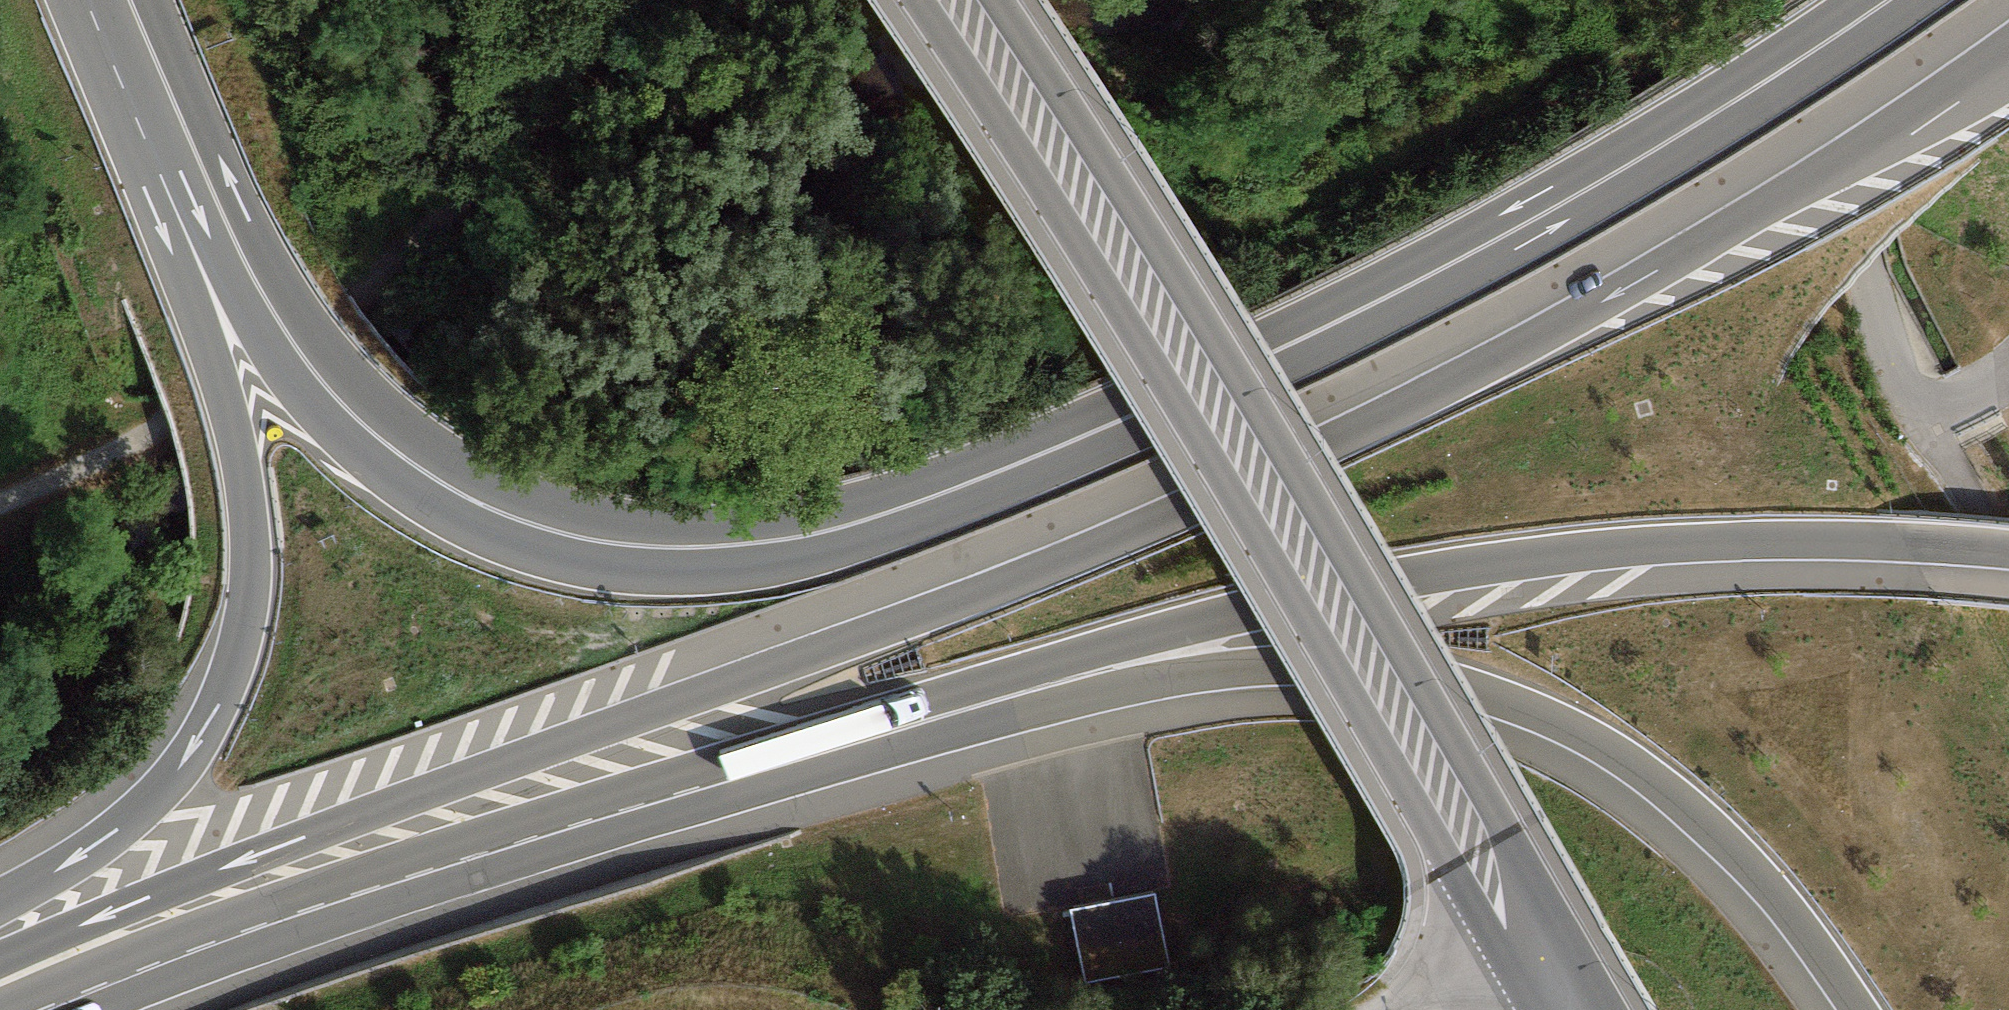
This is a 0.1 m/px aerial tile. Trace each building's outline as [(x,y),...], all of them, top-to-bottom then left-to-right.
[(1077,893),(1085,973),(1170,964),(1161,884),(1077,893)]
